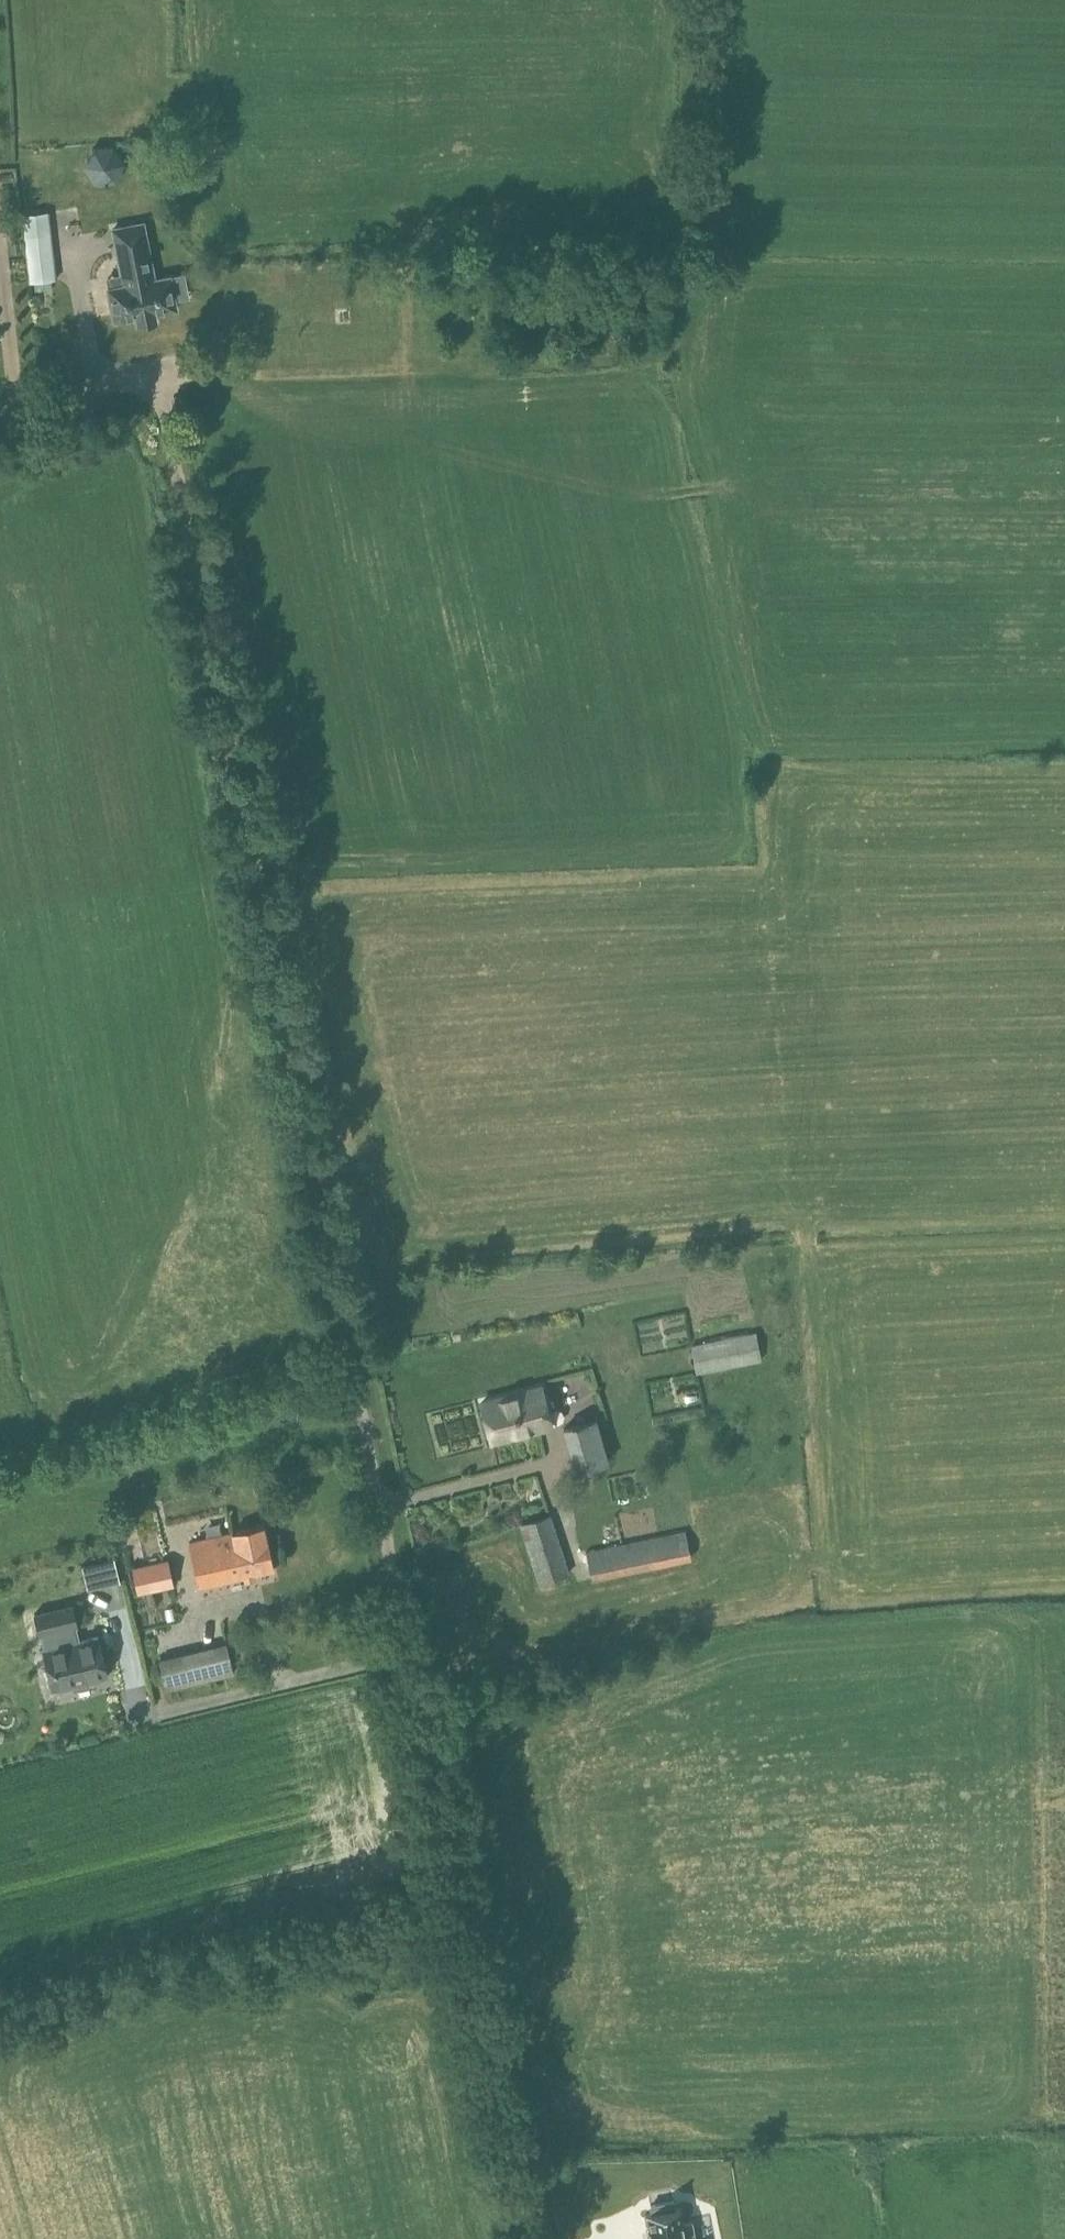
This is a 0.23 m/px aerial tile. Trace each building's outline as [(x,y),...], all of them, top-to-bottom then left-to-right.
[(114,147),(87,142),(81,176),(107,181),(114,147)] [(57,279),(50,213),(21,216),(28,282),(57,279)] [(144,223),(113,229),(124,286),(109,289),(115,321),(137,317),(138,325),(157,321),(155,314),(177,309),(170,277),(155,280),(144,223)] [(762,1360),(756,1332),(691,1345),(696,1374),(762,1360)] [(480,1403),(491,1442),(551,1425),(540,1387),(480,1403)] [(609,1461),(597,1418),(563,1428),(575,1472),(609,1461)] [(570,1575),(552,1515),(520,1525),(538,1585),(570,1575)] [(274,1572),(264,1526),(189,1542),(199,1588),(274,1572)] [(692,1560),(684,1530),(587,1551),(593,1581),(692,1560)] [(173,1586),(168,1560),(133,1567),(139,1593),(173,1586)] [(99,1586),(93,1562),(82,1565),(88,1589),(99,1586)] [(88,1681),(108,1677),(99,1636),(79,1641),(76,1626),(78,1626),(72,1604),(35,1614),(40,1635),(41,1634),(45,1649),(44,1650),(53,1690),(73,1685),(74,1689),(89,1686),(88,1681)] [(219,1638),(149,1656),(158,1690),(228,1672),(219,1638)] [(0,1720),(0,1748),(152,1717),(145,1687),(129,1690),(133,1714),(108,1719),(104,1698),(93,1700),(59,1708),(0,1720)] [(646,2227),(647,2238),(695,2238),(694,2223),(646,2227)]
